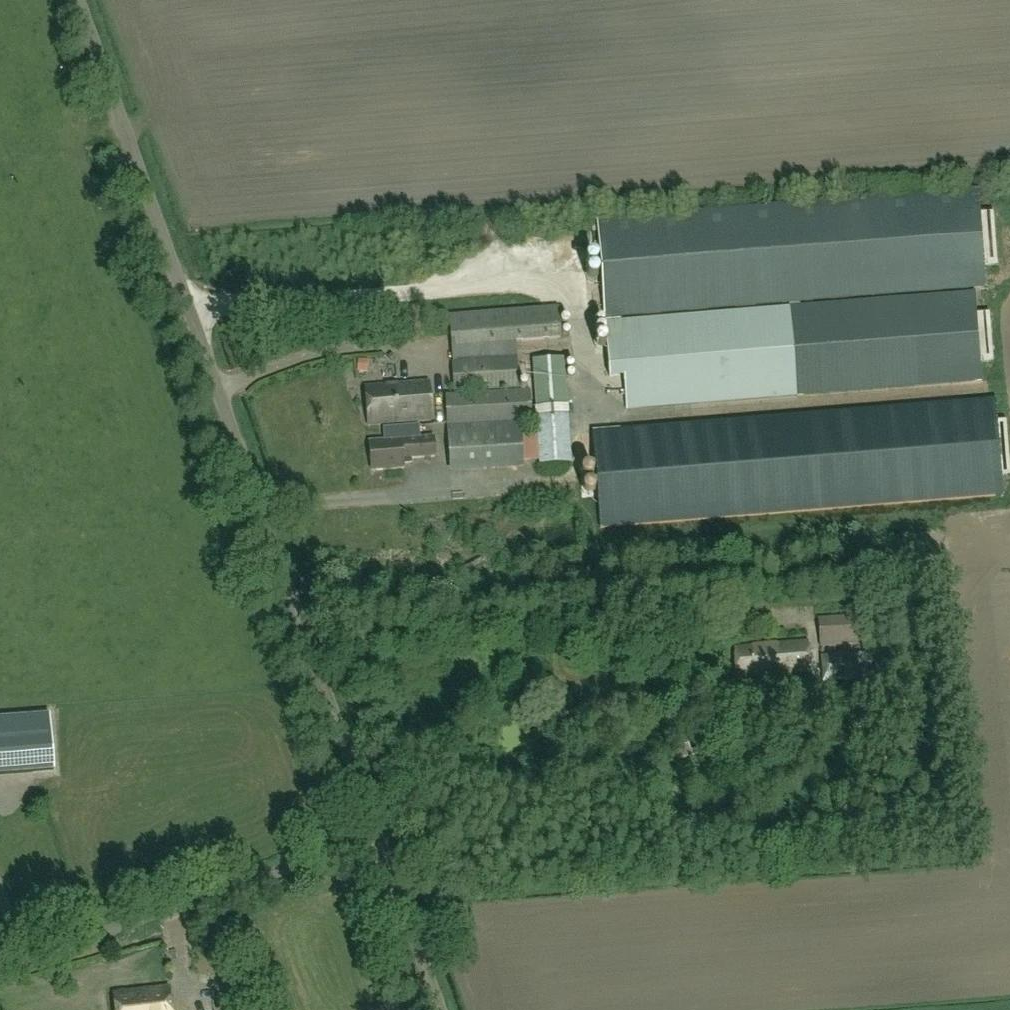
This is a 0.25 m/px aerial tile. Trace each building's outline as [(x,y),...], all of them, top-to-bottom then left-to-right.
[(980,188),(596,220),(605,323),(792,307),(920,297),(977,292),(988,292),(985,262),(988,262),(988,264),(996,263),(996,261),(998,261),(994,213),(982,214),(980,188)] [(977,292),(920,297),(927,385),(984,381),(982,359),(984,359),(984,361),(993,360),(993,358),(994,358),(990,314),(979,315),(977,292)] [(920,297),(792,307),(605,323),(610,378),(624,377),(627,410),(799,396),(927,385),(920,297)] [(516,358),(515,341),(560,337),(558,307),(451,316),(453,346),(455,363),(516,358)] [(563,358),(533,360),(539,464),(570,462),(566,406),(579,405),(578,381),(565,382),(563,358)] [(358,359),(357,372),(367,372),(368,360),(358,359)] [(515,361),(452,365),(454,391),(517,387),(515,361)] [(431,421),(428,383),(365,388),(367,426),(431,421)] [(445,397),(450,468),(522,464),(519,422),(530,421),(528,391),(445,397)] [(981,401),(569,436),(577,531),(989,496),(981,401)] [(433,438),(420,439),(419,425),(382,428),(383,441),(369,442),(371,471),(403,469),(403,460),(435,458),(433,438)] [(853,616),(818,619),(820,642),(854,639),(853,616)] [(735,647),(737,676),(809,670),(807,641),(735,647)] [(858,673),(857,673),(856,654),(821,657),(823,682),(884,677),(881,652),(857,654),(858,673)] [(814,704),(812,682),(752,688),(752,709),(814,704)] [(0,718),(0,773),(53,769),(49,714),(0,718)] [(678,760),(700,754),(699,748),(690,750),(688,743),(674,747),(678,760)] [(709,788),(700,789),(702,798),(710,797),(709,788)] [(168,987),(112,994),(114,1009),(171,1009),(168,987)]
